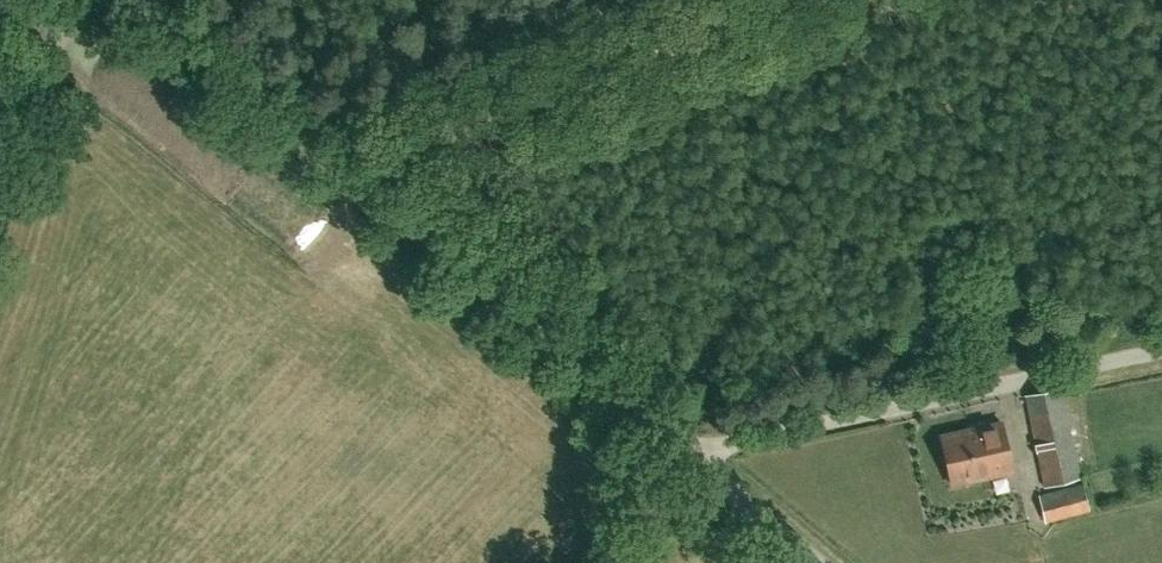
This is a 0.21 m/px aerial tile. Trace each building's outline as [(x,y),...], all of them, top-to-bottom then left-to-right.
[(1045,487),(1083,478),(1065,387),(1025,395),(1044,485),(1045,487)] [(953,483),(1014,471),(1004,422),(943,434),(953,483)] [(1047,497),(1050,509),(1091,497),(1087,486),(1047,497)] [(1093,499),(1046,511),(1049,524),(1097,512),(1093,499)]
